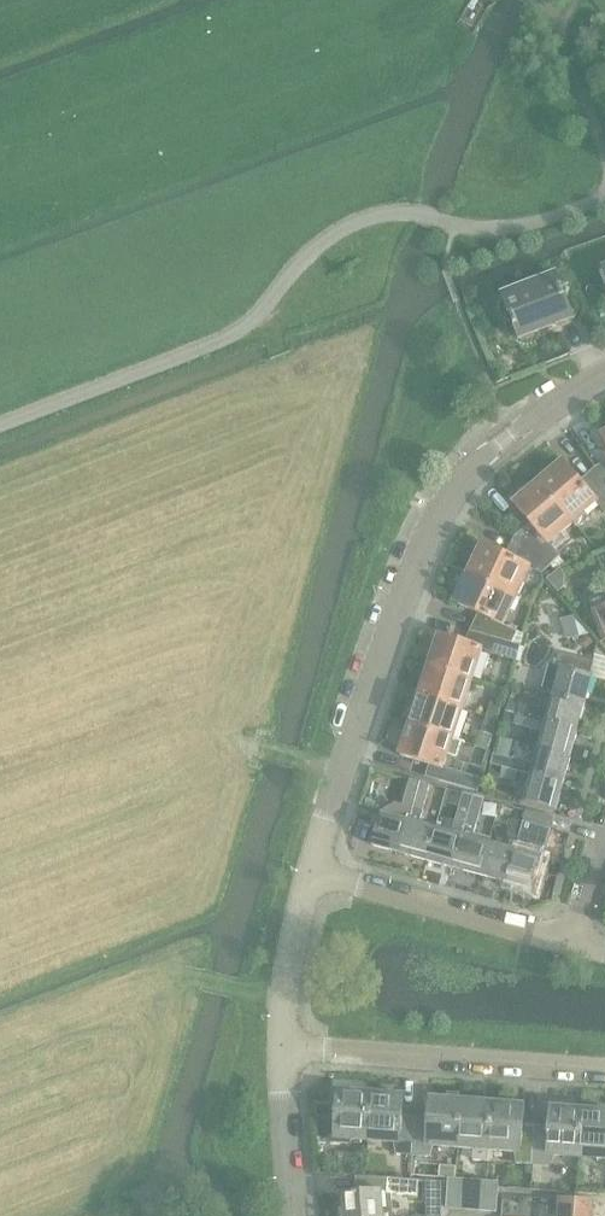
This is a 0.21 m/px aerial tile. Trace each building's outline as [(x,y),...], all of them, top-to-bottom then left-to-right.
[(519,340),(573,319),(556,277),(503,297),(519,340)] [(538,483),(570,520),(581,511),(583,514),(596,502),(604,513),(604,482),(600,475),(598,476),(584,488),(562,463),(538,483)] [(538,483),(513,505),(535,530),(520,543),(550,566),(558,556),(559,554),(549,543),(560,533),(558,531),(570,520),(538,483)] [(482,547),(469,575),(512,594),(520,579),(523,580),(529,567),(543,574),(550,566),(520,543),(512,561),(482,547)] [(478,634),(483,636),(513,643),(518,631),(503,624),(510,609),(506,607),(512,594),(469,575),(456,604),(486,618),(478,634)] [(589,601),(604,640),(604,595),(589,601)] [(575,617),(562,620),(566,639),(588,633),(575,617)] [(441,636),(431,666),(473,681),(483,652),(517,661),(522,645),(513,643),(483,636),(479,648),(441,636)] [(588,636),(580,643),(587,650),(594,644),(588,636)] [(543,693),(554,696),(555,695),(586,704),(593,677),(591,677),(595,663),(561,653),(557,667),(551,665),(543,693)] [(431,666),(421,696),(463,710),(473,681),(431,666)] [(520,705),(517,714),(579,731),(586,704),(555,695),(554,696),(550,713),(520,705)] [(421,696),(411,726),(453,740),(454,739),(463,710),(421,696)] [(490,704),(486,718),(498,722),(502,708),(490,704)] [(544,733),(540,749),(571,758),(579,731),(517,714),(514,725),(544,733)] [(493,736),(498,722),(486,718),(482,733),(493,736)] [(462,742),(454,739),(453,740),(411,726),(402,755),(443,769),(439,780),(480,791),(483,778),(445,767),(449,755),(457,758),(462,742)] [(494,755),(492,764),(503,767),(519,771),(533,775),(564,784),(571,758),(540,749),(535,766),(505,758),(494,755)] [(516,785),(519,771),(503,767),(502,769),(499,780),(516,785)] [(557,810),(564,784),(533,775),(525,802),(557,810)] [(411,780),(404,806),(403,807),(396,805),(380,814),(383,815),(374,847),(401,854),(421,782),(411,780)] [(431,785),(421,782),(401,854),(427,861),(436,829),(418,824),(422,810),(424,811),(431,785)] [(452,834),(436,829),(427,861),(453,869),(474,796),(464,793),(452,834)] [(484,799),(474,796),(453,869),(480,876),(489,844),(491,839),(474,834),(484,799)] [(522,823),(506,883),(534,891),(551,831),(554,819),(526,811),(522,823)] [(508,837),(509,837),(505,848),(489,844),(480,876),(506,883),(522,823),(512,820),(508,837)] [(336,1138),(369,1141),(373,1094),(339,1091),(336,1138)] [(396,1155),(414,1156),(416,1127),(401,1126),(403,1096),(373,1094),(369,1141),(394,1143),(396,1155)] [(434,1146),(458,1147),(462,1100),(431,1098),(429,1128),(416,1127),(414,1156),(430,1157),(434,1146)] [(458,1147),(474,1148),(473,1162),(489,1163),(490,1150),(494,1102),(462,1100),(458,1147)] [(538,1126),(523,1125),(525,1105),(494,1102),(490,1150),(515,1151),(517,1163),(535,1165),(537,1137),(538,1126)] [(551,1138),(537,1137),(535,1165),(551,1166),(555,1154),(581,1156),(584,1109),(553,1107),(551,1138)] [(584,1109),(581,1156),(604,1158),(604,1111),(584,1109)] [(342,1215),(392,1215),(390,1195),(422,1197),(423,1182),(418,1182),(356,1177),(353,1193),(343,1194),(345,1214),(341,1214),(342,1215)] [(446,1209),(465,1210),(467,1180),(448,1178),(446,1209)] [(430,1179),(429,1213),(446,1214),(447,1180),(430,1179)] [(465,1210),(480,1211),(482,1181),(467,1180),(465,1210)] [(499,1182),(482,1181),(480,1211),(496,1213),(499,1182)] [(558,1215),(592,1215),(593,1205),(559,1202),(558,1215)]
